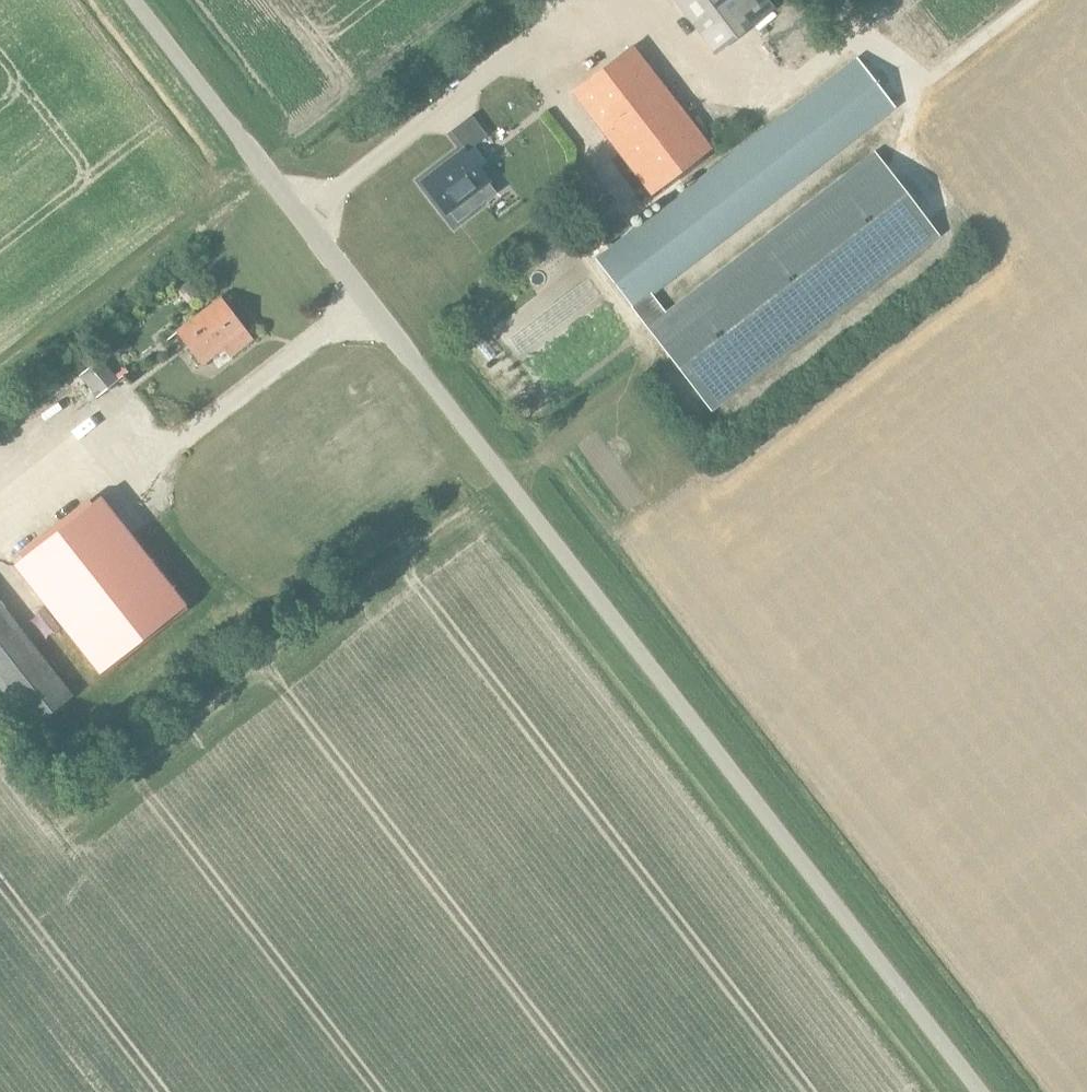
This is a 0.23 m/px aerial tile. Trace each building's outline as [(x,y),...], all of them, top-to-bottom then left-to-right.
[(767,0),(674,0),(715,54),(774,9),(767,0)] [(651,193),(710,147),(633,46),(573,92),(651,193)] [(864,53),(770,126),(596,259),(714,411),(939,238),(872,152),(664,313),(649,294),(900,100),(864,53)] [(467,152),(487,136),(471,115),(451,131),(464,149),(422,182),(446,214),(489,181),(467,152)] [(478,157),(489,171),(504,160),(494,146),(478,157)] [(230,356),(252,340),(220,299),(178,331),(202,364),(224,347),(230,356)] [(97,397),(117,380),(101,360),(80,376),(97,397)] [(101,497),(14,565),(100,673),(186,605),(101,497)] [(72,694),(0,602),(0,687),(31,727),(72,694)]
